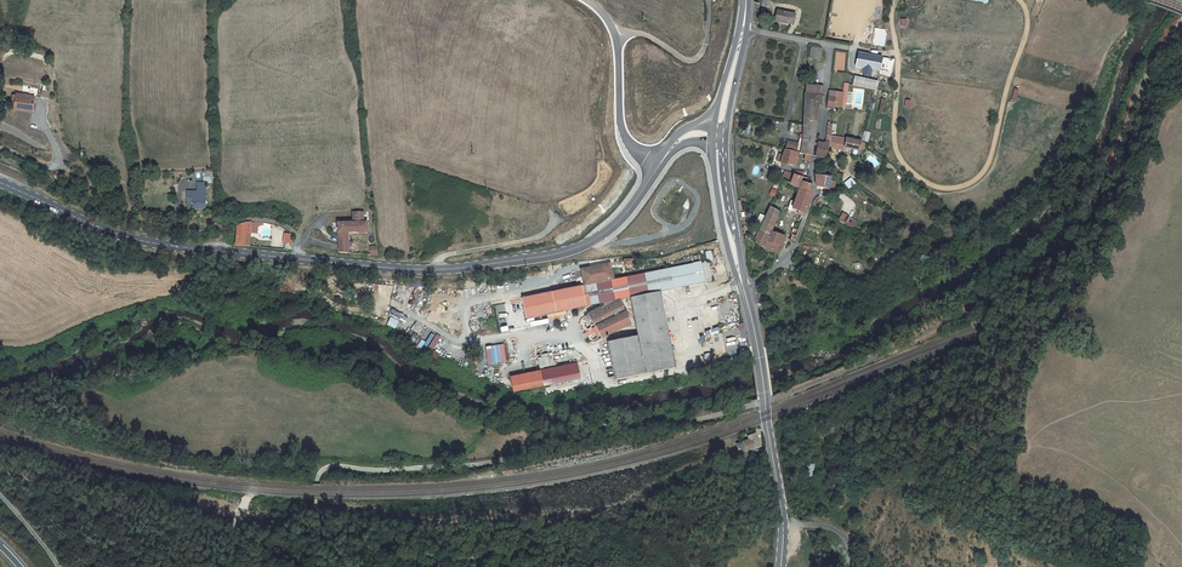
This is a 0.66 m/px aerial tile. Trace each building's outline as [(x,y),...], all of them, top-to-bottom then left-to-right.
[(778,10),(776,21),(788,23),(789,20),(797,21),(798,15),(790,13),(790,12),(778,10)] [(837,70),(845,71),(847,53),(839,52),(837,70)] [(881,69),(884,57),(861,53),(857,65),(881,69)] [(874,89),(876,82),(856,77),(854,84),(874,89)] [(807,85),(806,96),(823,97),(823,86),(807,85)] [(835,99),(834,107),(842,108),(843,93),(836,92),(835,99)] [(805,121),(818,122),(819,105),(822,105),(823,97),(806,96),(805,121)] [(888,100),(882,98),(879,112),(885,113),(888,100)] [(7,115),(16,117),(26,119),(29,103),(9,99),(9,102),(7,101),(5,113),(7,114),(7,115)] [(806,127),(804,141),(801,153),(808,155),(813,156),(817,129),(806,127)] [(862,139),(862,140),(869,141),(871,131),(865,130),(862,139)] [(845,147),(847,139),(833,136),(831,149),(844,152),(845,147)] [(787,149),(799,152),(801,153),(804,141),(800,139),(799,144),(789,141),(787,149)] [(845,147),(859,151),(861,142),(847,139),(845,147)] [(815,156),(827,159),(830,143),(818,140),(815,156)] [(795,166),(799,152),(787,149),(782,162),(795,166)] [(897,175),(899,172),(893,167),(890,170),(897,175)] [(785,173),(782,178),(790,183),(793,175),(785,173)] [(801,189),(814,193),(814,185),(802,181),(803,176),(794,174),(793,175),(790,183),(798,188),(799,186),(802,187),(801,189)] [(830,189),(831,177),(817,176),(819,187),(830,189)] [(202,185),(202,193),(210,193),(210,185),(202,185)] [(793,209),(807,215),(814,193),(801,189),(793,209)] [(186,194),(187,207),(192,207),(203,207),(202,194),(186,194)] [(834,198),(829,212),(835,214),(839,203),(834,198)] [(763,247),(777,252),(780,245),(783,237),(772,232),(780,210),(771,206),(757,237),(758,243),(763,247)] [(844,213),(839,219),(845,223),(847,225),(852,218),(844,213)] [(336,226),(336,237),(345,236),(365,235),(365,225),(360,225),(360,217),(350,218),(350,226),(336,226)] [(336,226),(350,226),(350,218),(335,219),(336,226)] [(233,250),(243,251),(243,239),(247,240),(247,236),(248,226),(244,226),(244,229),(236,228),(233,250)] [(792,246),(796,236),(791,235),(787,244),(792,246)] [(345,236),(336,237),(336,251),(336,257),(345,257),(345,236)] [(281,246),(290,247),(291,238),(282,237),(281,246)] [(580,287),(562,291),(570,312),(587,309),(591,314),(586,318),(598,339),(627,326),(616,304),(628,301),(636,338),(606,345),(614,383),(674,369),(657,295),(708,284),(703,263),(722,258),(718,250),(701,254),(610,282),(607,266),(578,272),(580,287)] [(413,306),(420,290),(416,288),(409,304),(413,306)] [(525,298),(517,300),(523,323),(570,312),(562,291),(525,298)] [(391,316),(387,325),(396,329),(400,320),(391,316)] [(436,334),(429,348),(434,350),(441,337),(436,334)] [(544,391),(582,383),(578,367),(540,375),(544,391)] [(540,375),(509,382),(513,398),(544,391),(540,375)] [(755,435),(754,435),(752,436),(748,437),(749,440),(737,444),(740,453),(760,446),(755,435)] [(751,461),(755,460),(754,457),(753,453),(744,456),(746,460),(748,459),(749,462),(751,461)] [(816,466),(808,466),(809,476),(817,476),(816,466)] [(839,485),(841,485),(842,481),(833,480),(831,504),(836,504),(839,485)]
